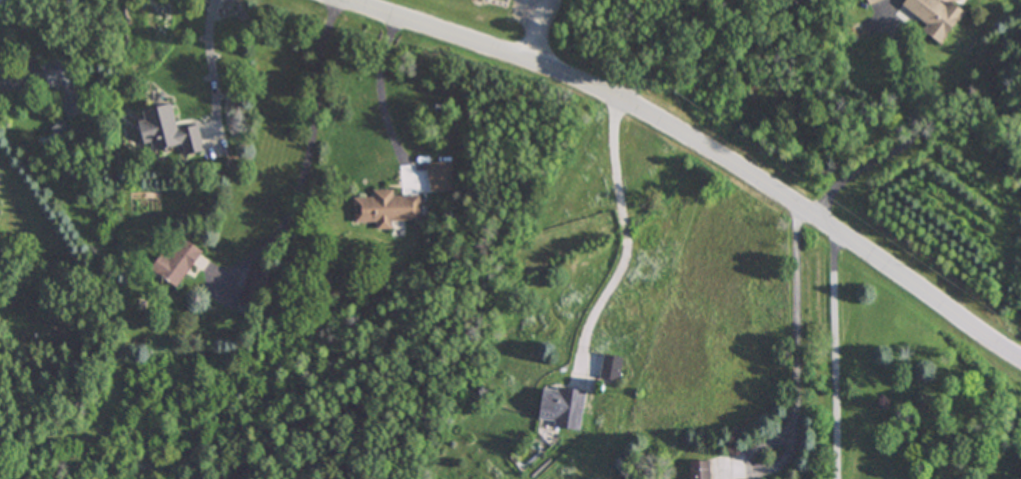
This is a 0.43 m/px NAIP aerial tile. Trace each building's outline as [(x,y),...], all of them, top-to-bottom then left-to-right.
[(944,6),(935,0),(904,0),(899,7),(926,24),(920,32),(940,46),(962,13),(947,2),(944,6)] [(139,110),(147,152),(177,146),(179,157),(199,153),(194,126),(171,130),(167,105),(139,110)] [(351,199),(352,223),(374,223),(374,231),(389,230),(389,222),(418,222),(417,196),(391,197),(391,191),(371,191),(371,198),(351,199)] [(145,269),(172,289),(197,253),(177,238),(163,259),(156,254),(145,269)] [(243,304),(261,304),(261,272),(243,272),(243,304)] [(616,381),(619,358),(600,356),(597,379),(616,381)] [(583,392),(538,386),(532,422),(577,429),(583,392)] [(705,461),(685,462),(686,478),(706,478),(705,461)]
